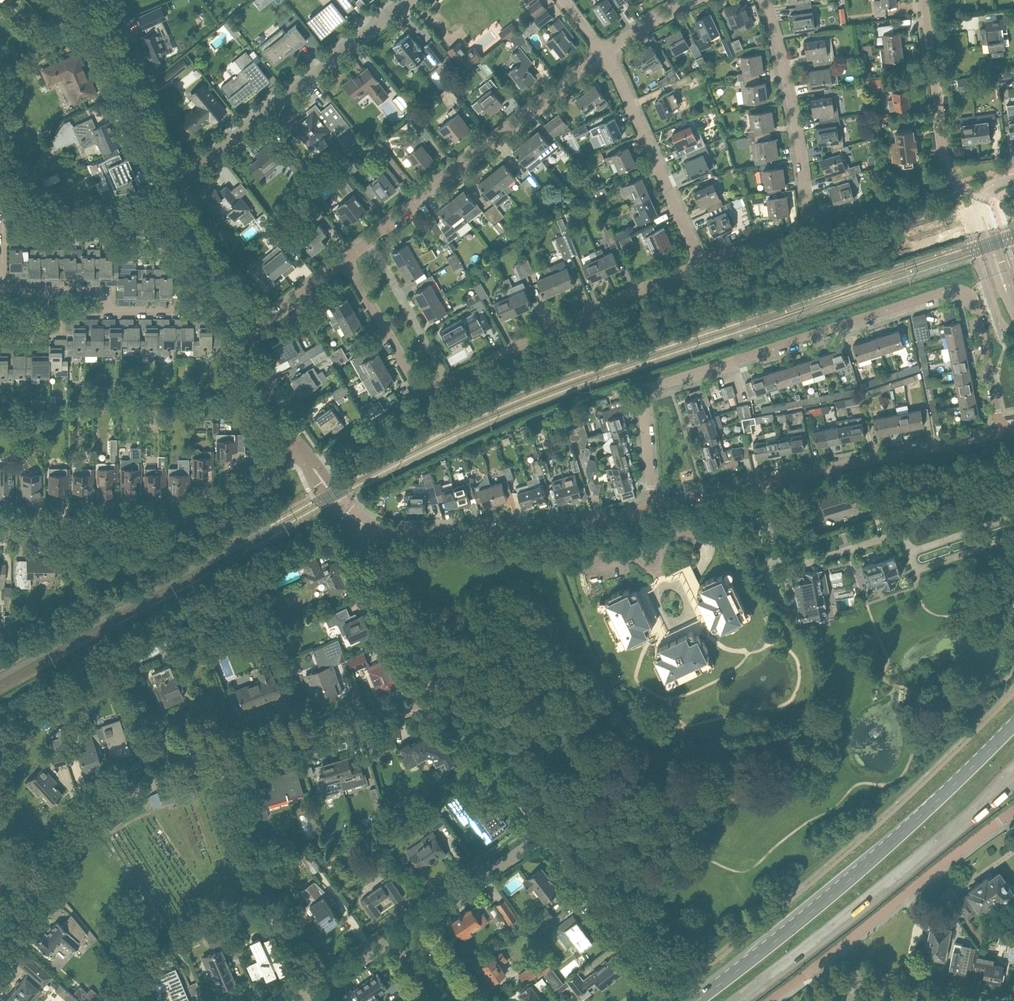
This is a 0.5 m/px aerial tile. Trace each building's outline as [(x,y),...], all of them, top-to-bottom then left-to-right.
[(341,10),(351,1),(350,0),(320,0),(325,5),(307,19),(322,37),(347,17),(341,10)] [(539,0),(538,0),(528,8),(536,18),(546,9),(539,0)] [(593,6),(605,23),(618,14),(617,14),(614,8),(618,6),(625,1),(625,0),(598,0),(599,2),(593,6)] [(896,0),(873,0),(874,4),(875,13),(886,11),(885,6),(897,5),(896,0)] [(725,10),(719,12),(721,19),(728,17),(731,26),(738,23),(740,29),(744,27),(754,23),(746,4),(741,6),(739,1),(724,7),(725,10)] [(797,13),(792,14),(795,31),(805,29),(807,29),(808,34),(814,33),(814,27),(819,27),(817,15),(813,16),(811,5),(796,7),(797,13)] [(140,38),(144,45),(141,46),(144,53),(147,52),(151,61),(166,54),(159,39),(168,35),(161,19),(165,17),(160,7),(138,17),(143,28),(144,27),(147,34),(140,38)] [(535,19),(520,31),(525,37),(540,25),(541,26),(553,16),(547,9),(546,9),(536,18),(535,19)] [(699,32),(701,36),(702,38),(697,40),(702,50),(711,45),(708,37),(719,32),(710,13),(696,20),(701,31),(699,32)] [(974,26),(976,17),(963,16),(962,25),(974,26)] [(1006,18),(985,21),(986,28),(980,29),(982,43),(988,42),(989,51),(1005,49),(1004,39),(1000,39),(999,26),(1007,25),(1006,18)] [(565,34),(569,31),(559,19),(550,26),(556,34),(547,42),(551,47),(554,45),(562,55),(570,49),(569,49),(572,46),(573,47),(575,45),(565,34)] [(513,23),(505,30),(510,37),(519,30),(513,23)] [(296,46),(307,38),(296,25),(297,25),(296,24),(286,32),(282,28),(274,34),(278,38),(264,50),(274,64),(275,64),(295,48),(296,47),(297,48),(296,46)] [(879,34),(883,34),(885,47),(902,45),(900,31),(894,32),(893,24),(878,26),(879,34)] [(690,45),(685,37),(680,28),(666,36),(676,53),(690,45)] [(514,43),(521,44),(527,40),(519,31),(510,38),(514,43)] [(446,57),(432,39),(425,44),(426,46),(422,49),(422,48),(416,40),(415,40),(409,32),(394,44),(398,50),(395,52),(404,63),(407,61),(411,67),(427,55),(426,54),(430,51),(434,56),(433,56),(434,58),(435,57),(439,62),(446,57)] [(692,35),(686,39),(690,45),(692,51),(702,68),(708,66),(699,48),(692,35)] [(736,53),(728,36),(721,39),(729,56),(736,53)] [(831,37),(824,38),(805,41),(808,58),(813,57),(814,63),(835,59),(831,37)] [(736,51),(743,48),(740,40),(732,42),(736,51)] [(467,51),(459,41),(447,50),(464,72),(482,58),(473,46),(467,51)] [(662,64),(651,45),(634,56),(642,69),(651,64),(654,69),(662,64)] [(902,45),(885,47),(880,48),(883,69),(901,67),(900,59),(903,59),(902,45)] [(524,64),(529,59),(520,48),(511,55),(518,64),(510,71),(523,87),(535,77),(524,64)] [(233,76),(221,86),(230,96),(229,97),(235,104),(256,88),(256,87),(256,86),(257,87),(259,89),(270,80),(254,59),(254,60),(246,50),(235,59),(242,69),(236,74),(236,73),(233,75),(233,76)] [(75,103),(85,98),(94,94),(83,68),(85,67),(78,53),(42,69),(48,83),(63,77),(75,103)] [(761,53),(751,55),(741,56),(743,72),(738,73),(738,74),(734,75),(734,80),(759,77),(758,71),(763,70),(761,53)] [(485,58),(478,63),(479,64),(481,67),(489,76),(495,71),(485,58)] [(183,59),(154,82),(159,88),(187,65),(183,59)] [(815,69),(810,70),(812,86),(822,85),(832,83),(839,82),(836,66),(835,59),(814,63),(815,69)] [(671,82),(680,78),(673,66),(664,72),(671,82)] [(377,80),(374,76),(368,68),(353,80),(352,78),(344,85),(355,98),(367,88),(379,102),(388,95),(377,80)] [(999,83),(1013,81),(1013,70),(997,72),(999,83)] [(680,78),(671,82),(674,88),(692,79),(690,73),(680,78)] [(475,101),(472,104),(479,112),(486,107),(490,113),(503,103),(494,92),(500,87),(491,77),(488,79),(479,87),(485,94),(483,95),(475,101)] [(741,84),(742,90),(743,102),(767,99),(765,82),(760,83),(759,77),(734,80),(735,84),(741,84)] [(881,77),(867,79),(868,91),(882,88),(881,77)] [(959,90),(970,89),(969,78),(958,79),(959,90)] [(200,104),(184,118),(193,130),(210,116),(213,120),(219,115),(216,111),(222,107),(204,85),(192,94),(200,104)] [(576,100),(585,111),(596,103),(600,108),(607,102),(595,85),(576,100)] [(441,93),(442,94),(441,94),(445,99),(445,98),(449,103),(458,96),(450,86),(441,93)] [(821,97),(812,99),(814,115),(819,115),(820,121),(839,117),(835,95),(843,93),(842,88),(824,91),(825,97),(821,97)] [(662,117),(673,112),(672,108),(679,105),(673,90),(663,95),(664,98),(655,102),(662,117)] [(893,99),(888,100),(890,110),(910,108),(907,90),(892,92),(893,99)] [(413,115),(415,114),(416,112),(401,93),(392,99),(401,110),(405,107),(413,115)] [(296,119),(287,126),(296,136),(299,134),(310,148),(311,147),(312,150),(319,144),(318,142),(324,137),(325,139),(333,133),(329,129),(344,118),(331,102),(321,110),(316,103),(307,111),(308,113),(305,116),(306,118),(303,120),(302,118),(298,121),(296,119)] [(1004,113),(1004,119),(1006,129),(1009,128),(1010,136),(1013,135),(1013,103),(1007,104),(1008,112),(1004,113)] [(457,113),(458,112),(454,107),(448,112),(453,117),(440,127),(446,135),(450,131),(456,139),(469,128),(464,122),(465,121),(462,118),(462,119),(457,113)] [(772,110),(752,113),(749,113),(751,129),(748,129),(749,137),(770,134),(769,128),(774,127),(772,110)] [(989,128),(993,127),(996,126),(994,113),(974,115),(974,116),(977,140),(991,138),(989,128)] [(419,131),(425,126),(415,114),(413,115),(409,119),(419,131)] [(568,131),(571,129),(567,124),(559,114),(546,125),(555,136),(568,131)] [(974,116),(960,118),(960,122),(956,123),(957,131),(961,130),(963,142),(977,140),(974,116)] [(615,117),(605,122),(590,128),(594,136),(597,134),(602,144),(622,135),(615,117)] [(821,126),(816,127),(819,144),(829,142),(831,142),(832,148),(841,146),(841,145),(843,144),(839,117),(820,121),(821,126)] [(60,128),(55,135),(58,142),(67,138),(68,142),(77,138),(78,137),(77,136),(80,135),(81,136),(84,144),(97,138),(98,141),(105,157),(111,154),(118,151),(116,146),(119,145),(116,138),(117,137),(117,136),(117,135),(117,134),(117,133),(116,133),(115,133),(114,133),(113,133),(112,133),(110,129),(111,128),(109,122),(100,126),(95,128),(91,118),(73,125),(72,123),(71,123),(69,120),(64,122),(62,126),(61,126),(62,127),(60,128)] [(574,136),(588,130),(585,123),(571,129),(568,131),(571,137),(574,136)] [(698,134),(693,124),(672,133),(679,149),(684,147),(687,153),(706,144),(700,133),(698,134)] [(350,126),(341,133),(338,135),(347,148),(357,140),(359,138),(360,138),(350,126)] [(539,130),(526,140),(542,160),(547,156),(555,150),(558,153),(562,150),(559,146),(560,145),(556,139),(550,144),(539,130)] [(913,130),(895,132),(896,140),(890,141),(892,161),(903,160),(904,167),(913,166),(912,158),(916,157),(913,130)] [(770,134),(749,137),(750,144),(751,143),(754,159),(778,156),(776,139),(771,140),(770,134)] [(422,145),(425,142),(422,137),(420,135),(410,143),(415,149),(408,155),(419,169),(433,158),(422,145)] [(526,140),(514,150),(520,158),(525,164),(530,170),(537,165),(542,160),(526,140)] [(387,150),(380,141),(366,152),(374,161),(387,150)] [(250,165),(257,173),(259,176),(284,157),(274,144),(268,149),(266,146),(256,154),(259,158),(250,165)] [(692,177),(701,173),(714,167),(709,157),(705,158),(700,147),(706,145),(706,144),(687,153),(689,159),(685,161),(692,177)] [(628,147),(619,151),(606,157),(608,163),(615,160),(620,171),(635,164),(628,147)] [(605,158),(602,151),(589,157),(593,164),(605,158)] [(840,153),(821,159),(826,175),(831,174),(833,179),(851,174),(844,152),(840,153)] [(112,185),(99,190),(102,197),(113,197),(112,195),(116,194),(134,191),(129,178),(136,175),(133,167),(130,169),(129,168),(128,165),(130,165),(127,158),(122,160),(119,154),(102,161),(112,185)] [(298,159),(290,165),(299,177),(307,171),(298,159)] [(399,180),(383,161),(378,165),(383,172),(378,177),(380,179),(372,185),(370,183),(364,188),(372,198),(378,193),(382,198),(396,188),(394,184),(399,180)] [(515,177),(504,163),(492,173),(508,193),(513,189),(508,183),(515,177)] [(783,167),(770,169),(769,163),(759,165),(759,170),(761,181),(765,181),(766,192),(781,190),(780,184),(785,184),(783,167)] [(834,185),(828,187),(830,195),(832,194),(835,203),(837,202),(842,200),(843,202),(842,200),(856,196),(853,186),(858,184),(855,172),(851,174),(833,179),(834,185)] [(349,173),(340,179),(349,191),(358,184),(349,173)] [(479,183),(497,206),(510,196),(508,193),(492,173),(479,183)] [(526,178),(536,190),(541,186),(531,174),(526,178)] [(641,177),(632,181),(620,187),(624,194),(631,191),(636,202),(650,196),(641,177)] [(530,194),(536,190),(526,178),(521,183),(530,194)] [(729,201),(723,204),(718,193),(721,191),(717,181),(695,191),(702,206),(706,204),(709,211),(729,202),(729,201)] [(605,186),(591,192),(594,199),(608,193),(605,186)] [(216,189),(206,197),(216,221),(225,217),(224,215),(229,211),(236,220),(239,217),(245,225),(255,217),(249,209),(250,208),(241,196),(237,199),(235,195),(230,190),(228,188),(220,194),(216,189)] [(464,189),(452,199),(468,220),(482,209),(476,202),(475,203),(464,189)] [(782,196),(781,190),(766,192),(769,215),(789,213),(787,196),(782,196)] [(337,208),(341,214),(346,210),(355,220),(362,215),(362,214),(366,211),(353,195),(337,208)] [(319,207),(311,196),(299,205),(307,216),(319,207)] [(650,196),(636,202),(641,213),(634,216),(637,224),(658,214),(650,196)] [(446,217),(437,223),(440,227),(447,239),(448,241),(458,234),(455,230),(463,224),(468,220),(452,199),(439,209),(446,217)] [(494,203),(489,208),(498,220),(504,215),(494,203)] [(712,217),(707,219),(714,235),(733,227),(733,226),(736,225),(729,210),(726,203),(709,211),(712,217)] [(498,220),(489,208),(483,212),(493,224),(498,220)] [(266,232),(275,224),(265,211),(256,219),(266,232)] [(561,218),(557,220),(563,234),(567,232),(561,218)] [(498,221),(494,225),(500,233),(505,229),(498,221)] [(327,233),(319,223),(302,237),(309,245),(307,246),(313,254),(326,243),(321,237),(327,233)] [(653,224),(638,231),(644,244),(648,242),(654,254),(672,245),(664,227),(656,231),(653,224)] [(243,242),(257,232),(252,225),(238,234),(243,242)] [(277,226),(269,232),(278,243),(286,237),(277,226)] [(440,227),(433,230),(440,243),(447,239),(440,227)] [(616,241),(613,235),(610,227),(603,231),(609,244),(616,241)] [(613,235),(616,241),(630,235),(627,228),(613,235)] [(562,235),(571,256),(578,253),(569,232),(562,235)] [(571,256),(562,235),(556,238),(565,259),(571,256)] [(396,250),(392,252),(400,266),(423,253),(419,247),(413,237),(406,241),(407,243),(398,249),(398,248),(396,249),(396,250)] [(9,249),(9,269),(15,269),(15,277),(28,277),(28,249),(28,248),(28,242),(9,241),(9,249)] [(271,258),(255,271),(265,284),(281,272),(284,276),(296,267),(279,245),(268,254),(271,258)] [(33,285),(35,285),(46,285),(46,248),(28,248),(28,249),(28,277),(33,277),(33,285)] [(58,265),(64,265),(64,248),(46,248),(46,285),(46,277),(51,277),(51,285),(64,285),(64,270),(58,270),(58,265)] [(82,285),(81,257),(81,248),(64,248),(64,265),(64,270),(64,285),(64,277),(69,277),(69,285),(82,285)] [(117,285),(117,248),(107,248),(107,257),(100,257),(100,249),(99,249),(100,265),(100,270),(100,285),(100,277),(105,277),(105,285),(117,285)] [(118,248),(117,248),(117,285),(117,305),(130,305),(130,297),(135,297),(135,305),(136,305),(135,268),(130,268),(130,269),(118,269),(118,248)] [(423,253),(400,266),(408,280),(417,275),(423,271),(420,265),(436,256),(431,248),(423,253)] [(620,268),(613,251),(604,255),(601,248),(595,250),(605,274),(620,268)] [(88,257),(81,257),(82,285),(82,277),(87,277),(87,285),(100,285),(100,270),(94,270),(94,265),(100,265),(99,249),(88,249),(88,257)] [(595,250),(589,253),(592,260),(583,264),(590,280),(605,274),(595,250)] [(455,252),(446,258),(450,264),(459,259),(455,252)] [(462,265),(459,259),(446,267),(449,273),(462,265)] [(521,261),(527,275),(534,272),(528,259),(521,261)] [(556,263),(549,266),(560,289),(574,283),(570,274),(567,267),(564,259),(556,263)] [(527,275),(521,261),(515,264),(521,278),(527,275)] [(547,276),(538,279),(541,287),(545,296),(560,289),(549,266),(543,268),(547,276)] [(136,305),(148,305),(148,297),(153,297),(153,305),(154,305),(153,269),(153,268),(146,268),(146,277),(142,277),(142,268),(135,268),(136,305)] [(156,269),(153,269),(153,285),(160,285),(160,290),(154,290),(154,305),(166,305),(166,297),(172,297),(172,285),(172,284),(172,277),(166,277),(166,269),(156,269)] [(525,289),(526,289),(523,281),(507,288),(517,312),(532,306),(525,289)] [(478,292),(482,299),(488,295),(481,282),(474,286),(478,292)] [(430,283),(415,292),(423,306),(445,293),(441,287),(435,291),(430,283)] [(495,302),(502,318),(517,312),(507,288),(501,291),(504,298),(495,302)] [(469,306),(482,299),(478,292),(465,300),(469,306)] [(437,317),(437,316),(446,311),(442,303),(448,299),(445,293),(423,306),(431,320),(435,317),(435,318),(437,317)] [(329,318),(332,324),(355,311),(347,297),(343,299),(340,300),(341,301),(331,306),(336,314),(329,318)] [(953,307),(943,309),(946,323),(955,321),(953,307)] [(362,325),(355,311),(332,324),(335,330),(342,326),(347,334),(362,325)] [(491,326),(484,313),(465,324),(462,318),(441,330),(450,345),(470,333),(472,337),(491,326)] [(309,320),(314,329),(316,333),(322,329),(315,316),(309,320)] [(67,319),(66,339),(67,339),(67,374),(67,355),(85,355),(85,338),(85,334),(85,319),(85,327),(79,327),(79,319),(67,319)] [(85,355),(97,355),(103,355),(103,319),(103,327),(97,327),(97,319),(85,319),(85,334),(91,334),(91,338),(85,338),(85,355)] [(103,355),(115,355),(115,347),(121,347),(121,319),(121,327),(115,327),(115,319),(103,319),(103,355)] [(139,355),(139,338),(139,333),(139,319),(139,327),(133,327),(133,319),(121,319),(121,347),(139,347),(139,355)] [(139,333),(145,333),(145,338),(139,338),(139,355),(157,355),(157,319),(157,327),(151,327),(151,319),(139,319),(139,333)] [(157,319),(157,355),(169,355),(169,347),(175,347),(175,319),(174,327),(169,327),(169,319),(157,319)] [(193,355),(193,345),(193,338),(193,334),(193,319),(193,327),(187,327),(187,319),(175,319),(175,347),(185,347),(185,351),(188,354),(193,354),(193,355)] [(193,319),(193,334),(199,334),(199,338),(193,338),(193,345),(193,355),(205,355),(205,347),(211,347),(211,327),(205,327),(205,319),(193,319)] [(941,336),(946,335),(962,332),(959,320),(955,321),(946,323),(944,323),(944,324),(939,325),(941,336)] [(927,323),(914,325),(915,329),(917,339),(917,341),(923,340),(927,339),(930,338),(927,323)] [(904,344),(902,339),(899,330),(887,333),(892,348),(904,344)] [(962,332),(946,335),(949,347),(964,344),(962,332)] [(892,348),(887,333),(876,337),(881,352),(892,348)] [(281,361),(291,356),(293,358),(304,352),(294,334),(272,345),(281,361)] [(881,352),(876,337),(865,341),(869,356),(881,352)] [(67,339),(66,339),(55,339),(55,347),(49,347),(49,375),(49,367),(54,367),(54,375),(67,374),(67,339)] [(858,360),(860,365),(871,362),(869,356),(865,341),(853,345),(858,359),(858,360)] [(304,352),(293,358),(296,365),(311,356),(325,349),(321,342),(308,350),(304,352)] [(964,344),(949,347),(951,359),(967,355),(964,344)] [(836,350),(830,352),(835,367),(836,370),(852,365),(848,353),(844,355),(841,346),(835,348),(836,350)] [(13,383),(13,347),(1,347),(1,355),(0,355),(0,383),(13,383)] [(31,347),(19,347),(19,355),(13,355),(13,347),(13,383),(13,375),(31,375),(31,347)] [(31,347),(31,375),(39,375),(49,375),(49,347),(37,347),(37,355),(31,355),(31,347)] [(329,355),(332,360),(345,353),(342,347),(328,354),(329,355)] [(325,349),(311,356),(315,363),(329,355),(328,354),(325,349)] [(386,366),(378,352),(363,361),(367,369),(360,373),(364,379),(386,366)] [(830,352),(819,356),(824,371),(835,367),(830,352)] [(345,353),(332,360),(335,366),(349,359),(345,353)] [(967,355),(951,359),(953,370),(969,367),(972,367),(971,361),(968,361),(967,355)] [(819,356),(808,359),(813,375),(824,371),(819,356)] [(808,359),(796,363),(801,378),(813,375),(808,359)] [(796,363),(785,367),(790,382),(801,378),(796,363)] [(919,364),(899,370),(901,375),(920,369),(919,364)] [(364,379),(363,380),(364,380),(374,398),(374,399),(386,392),(386,391),(383,387),(388,384),(391,383),(390,382),(394,380),(386,366),(364,379)] [(323,382),(314,367),(291,380),(301,396),(323,382)] [(790,382),(785,367),(774,371),(779,386),(790,382)] [(969,367),(953,370),(956,382),(971,379),(969,367)] [(899,370),(888,374),(890,379),(901,375),(899,370)] [(774,371),(763,374),(768,390),(779,386),(774,371)] [(917,373),(902,378),(904,384),(916,380),(915,379),(919,378),(917,373)] [(752,380),(745,382),(750,396),(768,390),(763,374),(751,378),(752,380)] [(888,374),(877,377),(878,383),(890,379),(888,374)] [(877,377),(860,383),(862,388),(878,383),(877,377)] [(892,388),(904,384),(902,378),(890,382),(892,388)] [(971,379),(956,382),(958,394),(974,391),(971,379)] [(881,391),(892,388),(890,382),(879,385),(881,391)] [(345,384),(331,392),(336,400),(336,399),(344,395),(350,392),(345,384)] [(730,397),(736,395),(732,384),(726,386),(730,397)] [(879,385),(868,389),(870,395),(881,391),(879,385)] [(726,386),(720,388),(724,399),(730,397),(726,386)] [(691,398),(685,399),(689,411),(708,405),(711,404),(705,387),(689,392),(691,398)] [(843,390),(844,396),(856,394),(855,388),(843,390)] [(818,390),(806,394),(808,397),(808,398),(809,403),(821,401),(820,395),(819,395),(818,390)] [(844,396),(843,390),(831,393),(832,398),(844,396)] [(958,394),(960,405),(976,402),(974,391),(958,394)] [(865,404),(863,396),(845,399),(846,407),(865,404)] [(835,401),(836,408),(841,407),(842,409),(847,408),(846,407),(845,399),(835,401)] [(978,414),(976,402),(960,405),(963,417),(978,414)] [(323,412),(315,417),(325,432),(332,427),(336,431),(345,425),(341,421),(342,420),(341,418),(340,419),(335,412),(339,408),(336,403),(331,406),(323,412)] [(749,403),(743,405),(745,416),(747,416),(751,415),(751,414),(749,403)] [(604,417),(599,418),(603,432),(611,430),(626,425),(624,417),(629,416),(625,404),(623,405),(616,407),(610,409),(602,412),(604,417)] [(363,405),(359,407),(366,420),(379,412),(375,406),(366,410),(363,405)] [(708,405),(689,411),(693,423),(708,418),(707,417),(712,416),(708,405)] [(745,416),(743,405),(737,406),(739,418),(745,416)] [(821,406),(809,409),(810,416),(823,413),(821,406)] [(924,425),(923,419),(921,409),(909,411),(912,427),(924,425)] [(912,427),(909,411),(897,413),(900,429),(912,427)] [(761,422),(774,420),(773,412),(760,415),(761,422)] [(889,431),(900,429),(897,413),(885,416),(889,431)] [(717,427),(720,426),(722,425),(719,414),(712,416),(707,417),(708,418),(693,423),(695,422),(696,426),(694,426),(696,434),(717,427)] [(761,422),(760,415),(754,416),(754,417),(752,417),(747,418),(742,419),(744,432),(752,431),(751,424),(756,423),(761,422)] [(868,420),(862,421),(861,416),(849,418),(852,438),(865,436),(864,431),(870,430),(868,420)] [(889,431),(885,416),(874,418),(877,434),(889,431)] [(841,441),(852,438),(849,418),(837,421),(838,426),(841,441)] [(611,430),(603,432),(605,438),(608,438),(606,441),(604,444),(609,442),(609,443),(632,436),(630,431),(632,428),(627,425),(626,425),(611,430)] [(718,434),(722,432),(720,426),(717,427),(696,434),(698,434),(699,437),(697,438),(700,445),(715,440),(715,441),(720,439),(718,434)] [(807,438),(804,426),(788,429),(789,436),(790,435),(792,450),(805,448),(803,439),(807,438)] [(828,443),(841,441),(838,426),(825,429),(828,443)] [(579,435),(577,427),(568,430),(571,441),(582,438),(582,436),(579,435)] [(816,445),(828,443),(825,429),(814,431),(816,445)] [(231,451),(237,451),(237,434),(217,434),(217,457),(231,457),(231,451)] [(768,455),(765,440),(764,434),(758,435),(759,441),(753,442),(756,457),(768,455)] [(789,436),(777,438),(780,452),(792,450),(790,435),(789,436)] [(586,448),(588,437),(582,436),(582,438),(580,447),(586,448)] [(612,451),(613,454),(630,448),(630,446),(632,443),(630,437),(632,436),(609,443),(609,442),(604,444),(605,449),(612,451)] [(780,452),(777,438),(765,440),(768,455),(773,454),(773,457),(781,455),(780,452)] [(105,462),(97,462),(97,468),(97,475),(97,485),(97,495),(99,495),(100,496),(103,496),(104,495),(111,495),(111,485),(111,479),(117,479),(117,469),(117,462),(117,439),(110,439),(110,440),(108,440),(108,452),(110,452),(110,458),(105,458),(105,462)] [(719,452),(724,450),(720,439),(715,441),(715,440),(700,445),(704,457),(719,452)] [(735,447),(732,448),(734,459),(737,459),(744,457),(742,446),(735,447)] [(130,459),(121,459),(121,468),(121,475),(121,485),(121,495),(135,495),(135,485),(135,479),(141,479),(141,469),(141,462),(141,447),(137,447),(137,451),(130,451),(130,459)] [(191,457),(193,457),(193,474),(207,474),(207,468),(213,468),(213,450),(201,450),(201,451),(198,448),(194,448),(191,450),(191,457)] [(630,448),(613,454),(609,455),(612,466),(612,467),(632,461),(629,449),(631,449),(630,448)] [(721,460),(728,457),(725,450),(724,450),(719,452),(704,457),(708,468),(722,464),(721,460)] [(158,468),(145,468),(145,491),(159,491),(159,485),(165,485),(165,456),(158,456),(158,468)] [(550,472),(546,460),(545,457),(539,459),(544,473),(550,472)] [(579,469),(576,458),(570,460),(574,471),(579,469)] [(586,470),(592,471),(595,460),(589,458),(589,460),(587,467),(586,470)] [(538,475),(544,473),(539,459),(534,461),(538,475)] [(183,485),(189,485),(189,468),(189,460),(185,460),(185,468),(169,468),(169,491),(183,491),(183,485)] [(632,461),(612,467),(606,468),(608,474),(610,474),(611,480),(631,474),(632,471),(634,467),(632,461)] [(504,467),(508,479),(513,477),(510,466),(504,467)] [(0,467),(0,497),(6,497),(6,500),(13,499),(13,467),(0,467)] [(69,468),(49,468),(49,481),(49,491),(63,491),(63,485),(69,485),(69,475),(69,468)] [(80,468),(73,468),(73,481),(73,491),(87,491),(87,485),(93,485),(93,475),(93,468),(80,468)] [(41,499),(41,475),(34,475),(34,473),(33,473),(33,472),(32,472),(32,471),(31,471),(30,471),(29,471),(28,472),(27,473),(27,474),(27,475),(21,475),(21,496),(34,496),(34,499),(41,499)] [(410,493),(405,493),(405,501),(407,501),(408,501),(408,509),(425,509),(425,501),(430,500),(431,504),(439,501),(434,485),(430,472),(422,474),(426,487),(428,493),(420,493),(410,493)] [(497,507),(487,472),(486,472),(483,475),(484,478),(478,485),(472,487),(475,496),(477,502),(483,501),(484,506),(490,504),(492,508),(497,507)] [(491,485),(487,472),(497,507),(502,505),(501,501),(507,499),(506,494),(511,492),(508,480),(491,485)] [(575,473),(563,476),(570,500),(571,503),(583,499),(579,487),(577,481),(575,473)] [(634,486),(631,474),(611,480),(608,481),(610,487),(618,485),(622,501),(635,497),(632,486),(634,486)] [(570,500),(563,476),(551,480),(558,503),(570,500)] [(475,496),(472,487),(470,478),(463,480),(464,483),(453,486),(459,507),(464,506),(464,507),(472,507),(469,498),(475,496)] [(533,478),(527,480),(528,483),(534,503),(539,502),(539,505),(546,503),(546,500),(545,497),(548,496),(544,484),(541,484),(536,486),(533,478)] [(596,481),(595,483),(594,490),(593,493),(599,494),(602,483),(596,481)] [(442,490),(440,483),(434,485),(439,501),(445,499),(447,507),(453,505),(454,509),(459,507),(453,486),(442,490)] [(518,487),(516,487),(517,492),(519,497),(522,507),(527,506),(527,508),(534,506),(534,503),(528,483),(518,487)] [(847,489),(820,497),(825,513),(852,505),(847,489)] [(349,585),(347,579),(347,578),(347,576),(346,574),(344,574),(343,571),(342,571),(341,572),(336,562),(320,569),(313,553),(314,553),(314,552),(305,556),(302,558),(304,563),(305,563),(309,574),(306,575),(311,586),(326,579),(332,593),(349,585)] [(865,574),(869,585),(868,585),(867,586),(867,587),(868,588),(869,588),(870,588),(871,588),(871,587),(871,586),(884,581),(885,585),(886,584),(887,587),(890,588),(894,587),(896,584),(895,582),(896,581),(894,574),(900,572),(901,572),(902,571),(903,568),(901,562),(898,561),(897,561),(896,561),(895,556),(894,555),(887,557),(886,553),(875,556),(875,558),(873,559),(873,560),(873,562),(866,564),(864,560),(855,563),(859,576),(865,574)] [(26,559),(26,569),(26,578),(37,578),(37,579),(55,579),(55,558),(41,558),(41,559),(26,559)] [(668,575),(667,575),(667,576),(668,576),(690,566),(701,590),(700,590),(699,590),(698,590),(697,591),(697,592),(696,592),(696,593),(697,594),(697,595),(698,595),(698,596),(699,597),(698,597),(702,605),(700,606),(705,616),(707,615),(710,623),(711,623),(712,624),(712,625),(712,626),(713,627),(714,628),(715,628),(716,628),(717,627),(718,626),(718,625),(720,630),(726,627),(727,629),(740,623),(739,622),(744,619),(744,618),(745,617),(746,618),(750,618),(751,617),(752,614),(752,612),(750,610),(747,609),(746,609),(731,579),(732,578),(733,578),(733,577),(733,576),(733,575),(733,574),(733,573),(732,572),(732,571),(731,571),(730,570),(729,570),(728,570),(727,570),(726,571),(725,571),(725,572),(724,573),(717,577),(716,575),(704,581),(705,583),(700,585),(690,564),(668,575)] [(792,576),(791,576),(794,588),(795,588),(796,593),(799,608),(798,608),(800,620),(801,620),(815,617),(815,618),(827,616),(827,615),(825,605),(826,605),(824,593),(822,593),(820,583),(820,579),(821,579),(820,576),(819,577),(818,570),(818,569),(806,572),(806,573),(792,576)] [(22,576),(15,577),(15,587),(26,587),(30,587),(30,578),(26,578),(22,578),(22,576)] [(647,629),(648,628),(649,628),(650,628),(651,628),(651,627),(652,627),(652,626),(652,625),(652,624),(652,623),(651,623),(650,623),(650,621),(647,613),(649,612),(644,602),(642,603),(638,595),(637,596),(637,594),(637,593),(637,592),(636,592),(636,591),(652,583),(653,582),(652,583),(635,591),(634,591),(633,591),(632,591),(632,592),(631,592),(631,593),(630,593),(628,589),(623,591),(622,589),(610,595),(611,597),(604,600),(603,600),(602,600),(601,600),(600,600),(599,601),(598,601),(598,602),(597,603),(597,604),(597,605),(597,606),(598,607),(598,608),(599,608),(599,609),(600,609),(601,609),(602,609),(603,609),(608,619),(618,640),(616,641),(616,642),(616,643),(616,644),(616,645),(617,646),(618,647),(619,648),(620,648),(622,648),(623,647),(624,646),(624,645),(624,644),(626,644),(626,645),(632,642),(632,643),(645,637),(644,636),(650,633),(647,629)] [(12,607),(12,587),(4,587),(4,607),(12,607)] [(346,607),(325,617),(329,626),(337,623),(337,624),(339,623),(344,633),(347,632),(347,633),(348,633),(352,640),(364,634),(364,636),(369,633),(369,632),(371,631),(363,615),(352,620),(346,607)] [(694,636),(693,635),(694,635),(694,634),(694,633),(693,633),(693,632),(692,632),(691,631),(690,631),(689,632),(688,632),(688,633),(687,634),(686,633),(678,637),(678,635),(667,640),(668,642),(661,645),(661,646),(660,647),(659,646),(658,647),(657,647),(656,648),(656,649),(656,650),(656,651),(657,651),(657,652),(658,652),(658,653),(654,655),(656,661),(655,661),(661,674),(662,673),(665,678),(666,679),(666,681),(666,682),(667,684),(668,685),(669,685),(670,685),(672,685),(673,684),(674,683),(674,682),(674,681),(674,680),(705,665),(706,667),(707,667),(708,668),(710,668),(711,667),(712,666),(713,664),(713,663),(713,662),(712,660),(710,659),(709,659),(709,658),(710,657),(707,652),(709,651),(703,639),(701,639),(698,634),(694,636)] [(165,639),(169,648),(171,650),(174,650),(180,647),(175,634),(167,637),(166,638),(165,639)] [(324,667),(306,673),(310,684),(308,684),(311,692),(312,691),(312,692),(316,701),(321,699),(322,701),(322,699),(336,694),(336,696),(337,695),(336,693),(343,691),(332,664),(347,658),(339,637),(311,649),(318,668),(323,667),(324,667)] [(353,670),(369,663),(364,652),(348,659),(353,670)] [(376,696),(402,685),(391,657),(365,668),(376,696)] [(163,666),(151,671),(156,683),(161,696),(165,704),(183,697),(180,689),(183,688),(179,679),(177,675),(174,676),(171,668),(169,664),(163,666)] [(265,679),(235,690),(243,708),(268,698),(269,700),(281,696),(273,675),(272,676),(269,669),(262,672),(265,679)] [(58,695),(56,688),(49,689),(51,697),(58,695)] [(71,749),(69,743),(72,742),(70,736),(68,736),(64,724),(61,725),(60,722),(63,721),(60,713),(52,716),(54,723),(55,727),(59,737),(52,739),(56,752),(50,754),(53,766),(67,762),(64,751),(71,749)] [(126,739),(123,730),(113,733),(111,726),(108,727),(107,724),(103,725),(103,726),(96,728),(98,732),(104,749),(110,747),(113,755),(120,753),(119,751),(128,748),(126,739)] [(104,749),(98,732),(91,734),(87,735),(88,738),(85,739),(88,749),(79,752),(81,758),(83,768),(93,765),(93,766),(100,764),(96,752),(104,749)] [(375,738),(378,747),(390,743),(386,733),(375,738)] [(443,769),(448,766),(454,763),(453,763),(455,761),(445,741),(442,741),(439,742),(431,739),(429,737),(426,736),(411,743),(410,741),(400,746),(406,756),(414,751),(418,759),(427,754),(433,756),(437,763),(440,762),(443,769)] [(168,737),(153,742),(158,756),(173,751),(175,761),(193,756),(193,757),(206,753),(202,741),(189,745),(189,743),(172,749),(168,737)] [(340,759),(335,760),(343,787),(343,788),(366,781),(364,776),(362,770),(360,760),(350,763),(348,756),(348,757),(347,755),(340,757),(340,759)] [(323,780),(318,781),(321,793),(343,787),(335,760),(329,762),(329,760),(321,762),(322,764),(321,764),(323,771),(322,771),(323,773),(324,773),(324,775),(322,775),(323,780)] [(42,767),(25,782),(38,796),(41,793),(44,797),(51,805),(62,794),(52,784),(55,781),(42,767)] [(264,782),(252,786),(257,803),(269,799),(271,803),(282,799),(284,803),(295,800),(296,804),(306,801),(297,773),(284,776),(282,771),(262,778),(264,782)] [(158,791),(149,796),(154,807),(163,804),(162,803),(179,798),(188,796),(188,797),(198,794),(194,781),(176,786),(158,791)] [(740,795),(728,783),(722,789),(734,801),(740,795)] [(380,796),(378,797),(375,788),(370,789),(377,812),(384,810),(380,796)] [(447,799),(448,800),(452,796),(453,797),(455,796),(454,795),(455,794),(469,813),(467,815),(487,842),(505,829),(501,824),(506,820),(494,804),(489,807),(485,802),(480,806),(473,796),(468,799),(461,790),(462,790),(462,789),(447,799)] [(435,807),(421,811),(427,819),(434,828),(445,821),(435,807)] [(126,808),(114,817),(118,822),(130,813),(126,808)] [(423,840),(407,851),(413,859),(419,867),(430,859),(431,860),(433,861),(434,860),(435,857),(434,857),(438,854),(440,857),(446,852),(441,844),(435,836),(432,831),(421,838),(423,840)] [(313,854),(313,855),(308,848),(299,854),(308,869),(311,867),(314,872),(321,867),(320,865),(320,864),(313,854)] [(313,854),(320,864),(327,860),(320,849),(313,854)] [(530,890),(534,887),(545,902),(559,891),(541,868),(523,881),(530,890)] [(967,918),(983,907),(986,910),(993,905),(999,913),(1011,904),(1007,899),(1013,894),(1013,893),(1013,892),(1013,891),(1013,886),(1012,883),(1008,884),(999,872),(993,876),(991,874),(971,888),(972,890),(949,907),(956,918),(963,913),(967,918)] [(403,897),(391,879),(383,885),(382,884),(369,894),(361,900),(373,918),(381,912),(374,903),(375,903),(388,894),(389,893),(395,902),(403,897)] [(334,899),(327,893),(324,895),(314,881),(301,890),(327,928),(340,919),(329,904),(334,899)] [(941,894),(947,903),(958,896),(952,887),(941,894)] [(518,918),(511,907),(505,898),(496,904),(509,924),(518,918)] [(460,917),(453,922),(455,924),(453,925),(456,928),(457,927),(463,936),(464,936),(471,931),(480,924),(482,926),(489,921),(478,905),(470,911),(469,909),(459,916),(460,917)] [(542,924),(553,916),(547,907),(536,916),(542,924)] [(87,934),(71,914),(61,925),(57,922),(47,933),(45,931),(35,942),(48,954),(61,940),(75,953),(82,944),(78,940),(85,933),(87,934)] [(565,921),(555,928),(559,933),(558,934),(568,948),(574,943),(580,950),(590,942),(598,936),(592,928),(586,932),(573,914),(565,921)] [(946,948),(950,927),(946,926),(947,921),(940,920),(939,925),(931,923),(925,954),(944,958),(946,948)] [(221,950),(227,947),(224,940),(230,938),(226,926),(213,931),(213,930),(205,934),(211,947),(214,945),(215,948),(216,952),(202,957),(206,967),(210,965),(215,979),(219,988),(234,982),(230,972),(221,950)] [(542,927),(532,934),(543,948),(552,941),(542,927)] [(246,965),(252,979),(253,978),(256,977),(263,974),(264,973),(266,976),(276,972),(274,968),(276,968),(279,974),(288,970),(275,940),(272,941),(270,936),(265,939),(263,940),(265,943),(263,943),(259,935),(248,940),(257,960),(249,964),(246,965)] [(955,942),(949,969),(959,971),(959,970),(966,972),(967,966),(971,967),(975,947),(971,947),(971,946),(955,942)] [(489,957),(485,961),(487,965),(485,967),(492,977),(494,975),(500,982),(511,974),(501,963),(510,956),(501,945),(496,949),(493,945),(485,951),(489,957)] [(536,974),(538,977),(556,965),(542,948),(538,951),(547,964),(536,972),(531,965),(519,973),(525,982),(536,974)] [(41,985),(43,986),(52,976),(25,952),(17,962),(29,973),(5,999),(7,1000),(27,1000),(34,994),(38,997),(42,992),(39,988),(41,985)] [(984,971),(983,978),(1000,982),(1000,978),(1003,978),(1004,973),(1002,972),(1003,965),(993,963),(995,957),(976,953),(973,969),(984,971)] [(570,984),(579,995),(588,988),(588,987),(596,981),(602,988),(622,973),(611,959),(592,974),(583,981),(577,973),(560,987),(562,990),(570,984)] [(187,996),(177,973),(173,975),(170,970),(152,978),(161,1000),(166,999),(167,1000),(189,1000),(187,996)] [(354,989),(360,998),(356,1000),(381,1000),(377,996),(387,989),(388,989),(377,973),(377,974),(355,989),(354,988),(354,989)] [(55,989),(58,992),(63,996),(69,1000),(74,1000),(77,998),(61,984),(55,989)] [(527,989),(519,995),(523,1000),(540,1000),(531,987),(527,989)] [(81,999),(83,1000),(95,1000),(100,995),(91,988),(81,999)]
